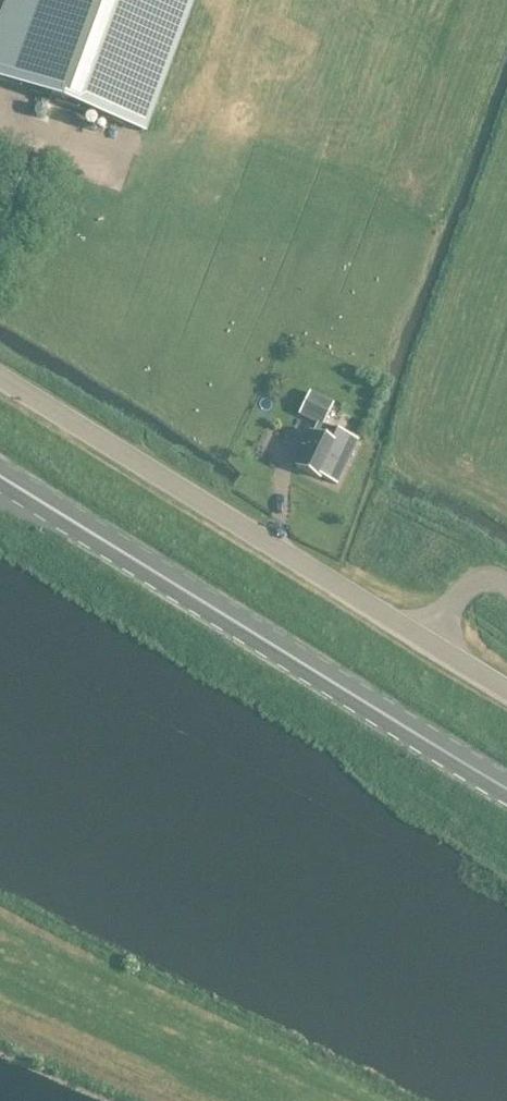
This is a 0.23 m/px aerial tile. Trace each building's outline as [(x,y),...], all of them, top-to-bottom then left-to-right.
[(42,94),(38,106),(45,108),(49,97),(141,131),(189,0),(0,0),(0,79),(42,94)] [(298,414),(321,426),(332,404),(309,393),(298,414)] [(356,441),(329,427),(324,439),(312,433),(295,467),(319,479),(320,477),(335,484),(356,441)]
